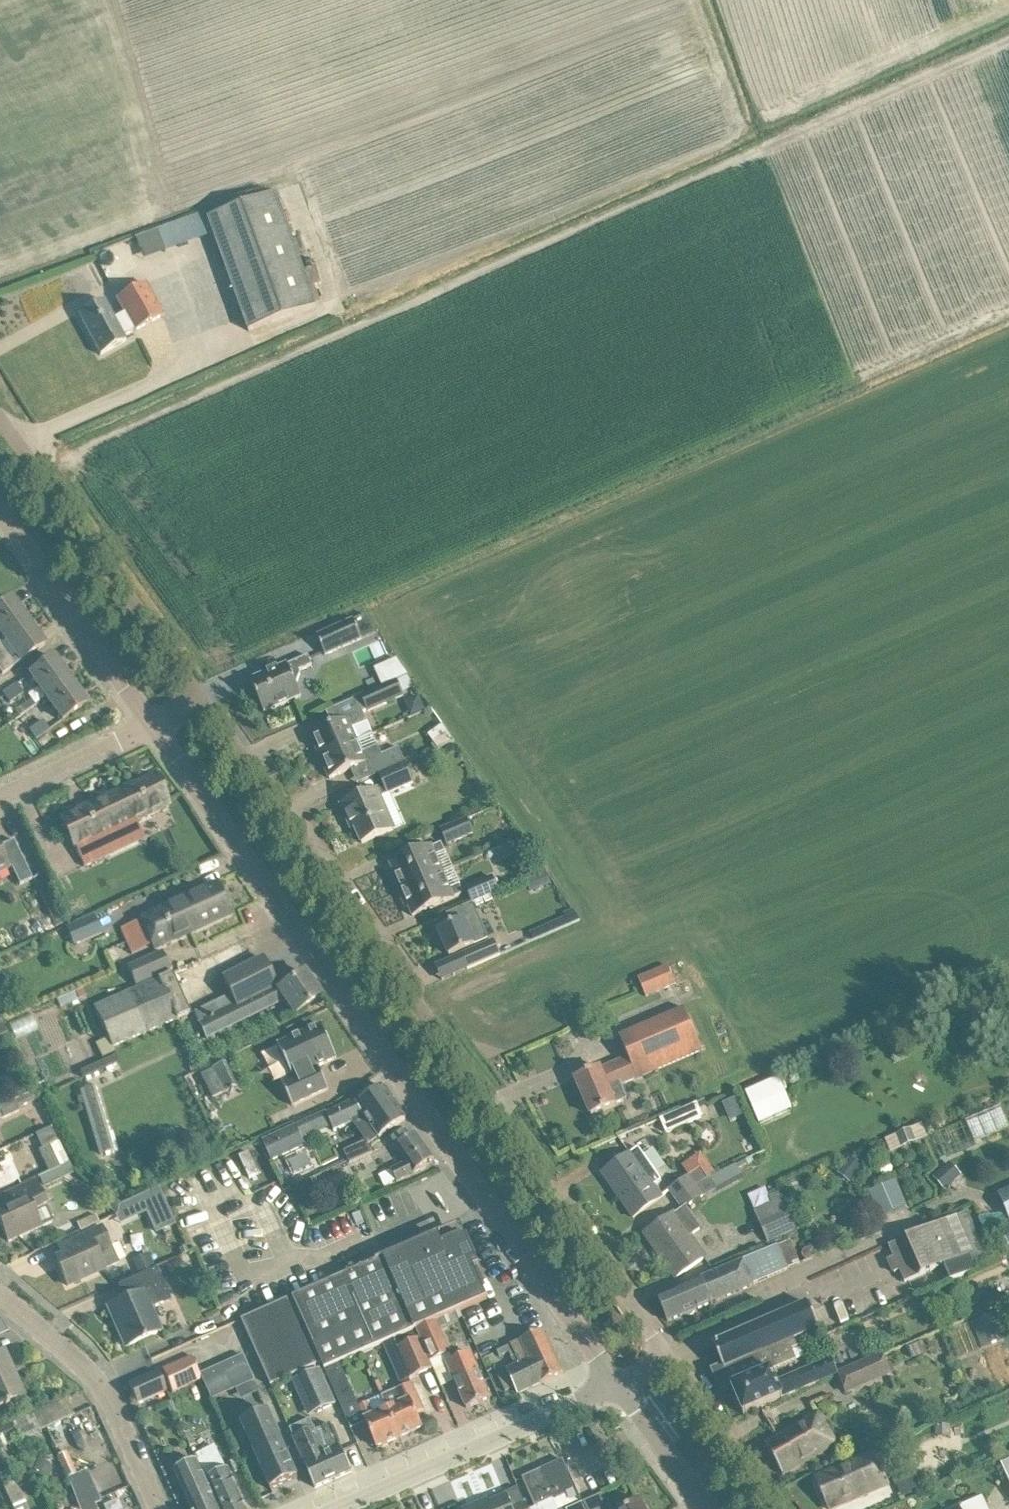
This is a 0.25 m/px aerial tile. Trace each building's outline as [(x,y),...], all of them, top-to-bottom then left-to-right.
[(319,302),(277,190),(209,214),(251,327),(319,302)] [(164,313),(146,280),(118,296),(126,310),(115,316),(105,298),(80,312),(102,352),(128,338),(125,334),(136,328),(136,329),(164,313)] [(2,640),(28,622),(12,599),(0,607),(0,637),(2,640)] [(354,621),(318,637),(326,655),(362,639),(354,621)] [(0,641),(0,672),(2,675),(19,663),(28,656),(44,645),(28,622),(2,640),(0,641)] [(301,696),(295,682),(297,681),(300,672),(299,670),(312,665),(308,655),(250,681),(264,712),(301,696)] [(395,657),(387,661),(395,680),(407,675),(395,657)] [(46,697),(70,680),(53,658),(30,675),(46,697)] [(86,703),(70,680),(46,697),(62,720),(86,703)] [(397,681),(361,696),(367,712),(403,696),(397,681)] [(8,701),(21,692),(15,685),(3,694),(8,701)] [(359,740),(353,727),(368,720),(363,710),(329,727),(310,735),(320,758),(359,740)] [(34,739),(47,730),(41,722),(28,731),(34,739)] [(407,760),(399,745),(383,753),(379,744),(364,751),(359,740),(320,758),(330,779),(371,760),(378,775),(379,775),(408,763),(407,761),(407,760)] [(394,828),(382,802),(385,801),(383,796),(390,792),(416,780),(408,763),(379,775),(384,785),(341,804),(352,829),(355,827),(362,843),(380,835),(394,828)] [(134,822),(168,806),(153,775),(132,785),(132,784),(61,817),(84,866),(142,839),(134,822)] [(467,817),(440,829),(448,846),(475,833),(467,817)] [(22,858),(13,840),(0,847),(0,871),(11,866),(20,884),(32,878),(22,858)] [(431,846),(420,851),(390,864),(394,873),(391,875),(399,892),(443,873),(436,856),(445,852),(441,842),(431,847),(431,846)] [(546,870),(537,874),(543,885),(551,882),(546,870)] [(449,888),(443,873),(399,892),(406,908),(408,906),(412,916),(454,898),(463,893),(459,884),(449,888)] [(493,877),(466,889),(472,903),(499,891),(493,877)] [(216,905),(225,901),(216,883),(198,891),(140,916),(147,933),(214,903),(216,905)] [(153,948),(212,922),(230,914),(225,901),(216,905),(214,903),(147,933),(153,948)] [(451,925),(438,930),(449,956),(488,939),(473,903),(446,914),(451,925)] [(57,926),(67,921),(59,904),(18,924),(27,943),(58,928),(57,926)] [(572,909),(563,913),(565,917),(568,925),(580,920),(572,909)] [(100,933),(93,917),(67,928),(74,944),(100,933)] [(494,940),(461,955),(467,969),(500,955),(494,940)] [(161,950),(126,966),(134,984),(169,969),(161,950)] [(304,1008),(320,996),(303,972),(279,989),(276,986),(262,958),(244,967),(223,977),(230,994),(193,1011),(204,1037),(283,1001),(294,1015),(304,1008)] [(668,966),(638,978),(646,997),(675,984),(668,966)] [(189,1013),(171,972),(93,1007),(107,1039),(111,1048),(189,1013)] [(82,987),(75,990),(78,997),(85,994),(82,987)] [(332,1058),(317,1026),(274,1046),(288,1077),(277,1082),(289,1107),(325,1090),(314,1067),(332,1058)] [(637,1078),(702,1050),(693,1029),(642,1051),(634,1031),(619,1037),(631,1064),(603,1075),(599,1067),(575,1078),(592,1115),(616,1105),(615,1104),(624,1101),(617,1085),(637,1077),(637,1078)] [(111,1048),(107,1039),(97,1043),(103,1057),(113,1052),(111,1048)] [(117,1069),(113,1059),(91,1069),(96,1079),(117,1069)] [(234,1088),(225,1069),(213,1075),(222,1094),(234,1088)] [(334,1130),(351,1122),(365,1140),(343,1150),(348,1163),(372,1152),(368,1144),(379,1136),(389,1130),(405,1119),(382,1086),(356,1105),(353,1100),(335,1109),(326,1113),(306,1121),(264,1140),(273,1159),(306,1144),(313,1140),(310,1134),(332,1124),(334,1130)] [(112,1153),(95,1087),(81,1090),(99,1156),(112,1153)] [(35,1091),(0,1107),(0,1115),(2,1119),(40,1102),(35,1091)] [(737,1099),(724,1104),(731,1121),(744,1116),(737,1099)] [(703,1117),(697,1104),(661,1119),(666,1132),(703,1117)] [(922,1122),(885,1138),(890,1150),(927,1135),(922,1122)] [(434,1160),(416,1133),(399,1145),(397,1146),(406,1161),(391,1167),(396,1180),(418,1171),(434,1160)] [(38,1151),(49,1172),(68,1163),(58,1141),(38,1151)] [(663,1197),(655,1185),(662,1180),(638,1147),(602,1173),(633,1218),(663,1197)] [(850,1154),(838,1171),(850,1180),(863,1163),(850,1154)] [(1,1175),(6,1186),(19,1180),(10,1160),(0,1165),(0,1175),(1,1175)] [(949,1160),(933,1175),(944,1187),(961,1172),(949,1160)] [(73,1173),(68,1163),(49,1172),(53,1182),(73,1173)] [(689,1235),(701,1227),(687,1207),(704,1194),(743,1174),(738,1164),(716,1174),(716,1173),(707,1177),(675,1199),(682,1209),(675,1215),(674,1213),(645,1234),(645,1235),(676,1278),(692,1267),(705,1257),(689,1235)] [(391,1167),(379,1173),(384,1186),(396,1180),(391,1167)] [(675,1199),(707,1177),(699,1167),(668,1190),(675,1199)] [(797,1179),(785,1184),(793,1203),(805,1198),(797,1179)] [(897,1180),(868,1192),(878,1218),(907,1207),(897,1180)] [(34,1181),(15,1190),(0,1197),(0,1205),(2,1211),(0,1212),(0,1224),(8,1242),(26,1233),(53,1221),(34,1181)] [(995,1193),(1006,1219),(1008,1217),(1008,1187),(995,1193)] [(168,1202),(149,1210),(159,1232),(178,1224),(168,1202)] [(799,1229),(789,1206),(759,1219),(768,1241),(799,1229)] [(967,1211),(907,1237),(888,1245),(894,1257),(888,1259),(894,1273),(899,1270),(905,1282),(944,1265),(950,1281),(980,1268),(977,1261),(986,1256),(967,1211)] [(95,1215),(77,1223),(80,1231),(99,1222),(95,1215)] [(117,1263),(109,1245),(100,1226),(79,1236),(83,1247),(55,1259),(67,1285),(86,1277),(117,1263)] [(376,1261),(293,1298),(322,1364),(325,1370),(340,1363),(363,1353),(374,1349),(384,1344),(394,1340),(416,1330),(437,1321),(487,1299),(474,1267),(478,1266),(474,1255),(473,1255),(464,1234),(453,1238),(442,1243),(439,1236),(435,1238),(435,1237),(385,1259),(384,1257),(376,1261)] [(754,1284),(787,1269),(777,1246),(657,1297),(668,1321),(684,1315),(689,1316),(693,1314),(695,1310),(754,1285),(754,1284)] [(804,1248),(802,1253),(804,1257),(807,1258),(813,1256),(814,1253),(813,1249),(808,1247),(804,1248)] [(150,1253),(131,1261),(138,1275),(156,1267),(150,1253)] [(160,1332),(149,1307),(153,1305),(154,1307),(162,1304),(162,1302),(169,1299),(156,1267),(138,1275),(144,1290),(108,1306),(126,1347),(144,1339),(160,1332)] [(322,1364),(293,1298),(292,1297),(241,1320),(271,1387),(322,1364)] [(791,1348),(797,1345),(794,1339),(819,1328),(808,1304),(713,1345),(724,1369),(719,1371),(725,1385),(731,1383),(732,1387),(771,1371),(796,1360),(791,1348)] [(998,1310),(971,1321),(981,1347),(1008,1336),(998,1310)] [(451,1352),(437,1321),(416,1330),(419,1337),(430,1362),(451,1352)] [(563,1373),(543,1330),(520,1341),(541,1383),(563,1373)] [(433,1368),(430,1362),(419,1337),(397,1347),(394,1340),(384,1344),(390,1357),(400,1352),(411,1378),(433,1368)] [(541,1383),(520,1341),(497,1351),(500,1357),(509,1352),(515,1365),(497,1373),(505,1391),(515,1386),(518,1393),(541,1383)] [(374,1349),(363,1353),(368,1364),(374,1362),(377,1354),(374,1349)] [(9,1372),(12,1371),(3,1351),(0,1353),(0,1406),(4,1404),(5,1406),(9,1404),(8,1402),(20,1396),(9,1372)] [(837,1371),(847,1393),(890,1373),(880,1352),(837,1371)] [(490,1398),(482,1379),(471,1353),(447,1364),(466,1408),(490,1398)] [(243,1355),(222,1365),(233,1390),(254,1381),(243,1355)] [(200,1374),(192,1356),(162,1370),(172,1393),(202,1379),(200,1374)] [(744,1415),(823,1381),(837,1375),(830,1359),(776,1382),(771,1371),(732,1387),(744,1415)] [(325,1370),(342,1408),(358,1402),(340,1363),(325,1370)] [(233,1390),(222,1365),(200,1374),(202,1379),(212,1400),(233,1390)] [(336,1406),(319,1370),(293,1382),(310,1418),(336,1406)] [(166,1391),(157,1372),(128,1385),(137,1404),(166,1391)] [(382,1396),(387,1409),(400,1437),(423,1427),(417,1413),(423,1410),(411,1383),(382,1396)] [(400,1437),(387,1409),(373,1415),(368,1402),(359,1406),(377,1447),(400,1437)] [(241,1424),(256,1456),(283,1444),(268,1411),(241,1424)] [(32,1414),(12,1422),(21,1442),(41,1434),(32,1414)] [(783,1474),(835,1444),(818,1414),(766,1444),(766,1443),(765,1444),(782,1475),(783,1474)] [(352,1471),(331,1424),(315,1430),(310,1418),(289,1427),(293,1435),(292,1435),(315,1487),(352,1471)] [(298,1477),(283,1444),(256,1456),(270,1489),(298,1477)] [(227,1468),(224,1470),(213,1446),(206,1449),(196,1454),(221,1508),(245,1508),(241,1500),(227,1468)] [(87,1469),(77,1473),(66,1452),(57,1456),(67,1478),(79,1508),(97,1508),(95,1504),(101,1501),(87,1469)] [(872,1452),(815,1478),(829,1508),(830,1508),(886,1484),(872,1452)] [(187,1499),(191,1508),(218,1508),(197,1460),(174,1470),(187,1499)] [(522,1478),(535,1506),(554,1498),(558,1508),(580,1498),(563,1460),(522,1478)] [(36,1464),(33,1470),(37,1481),(48,1476),(51,1470),(48,1464),(42,1461),(36,1464)] [(3,1482),(6,1490),(15,1508),(29,1508),(18,1485),(15,1477),(3,1482)] [(601,1490),(566,1508),(612,1508),(601,1490)] [(979,1496),(953,1508),(985,1508),(979,1496)] [(506,1497),(481,1507),(480,1504),(466,1508),(511,1508),(506,1497)]
